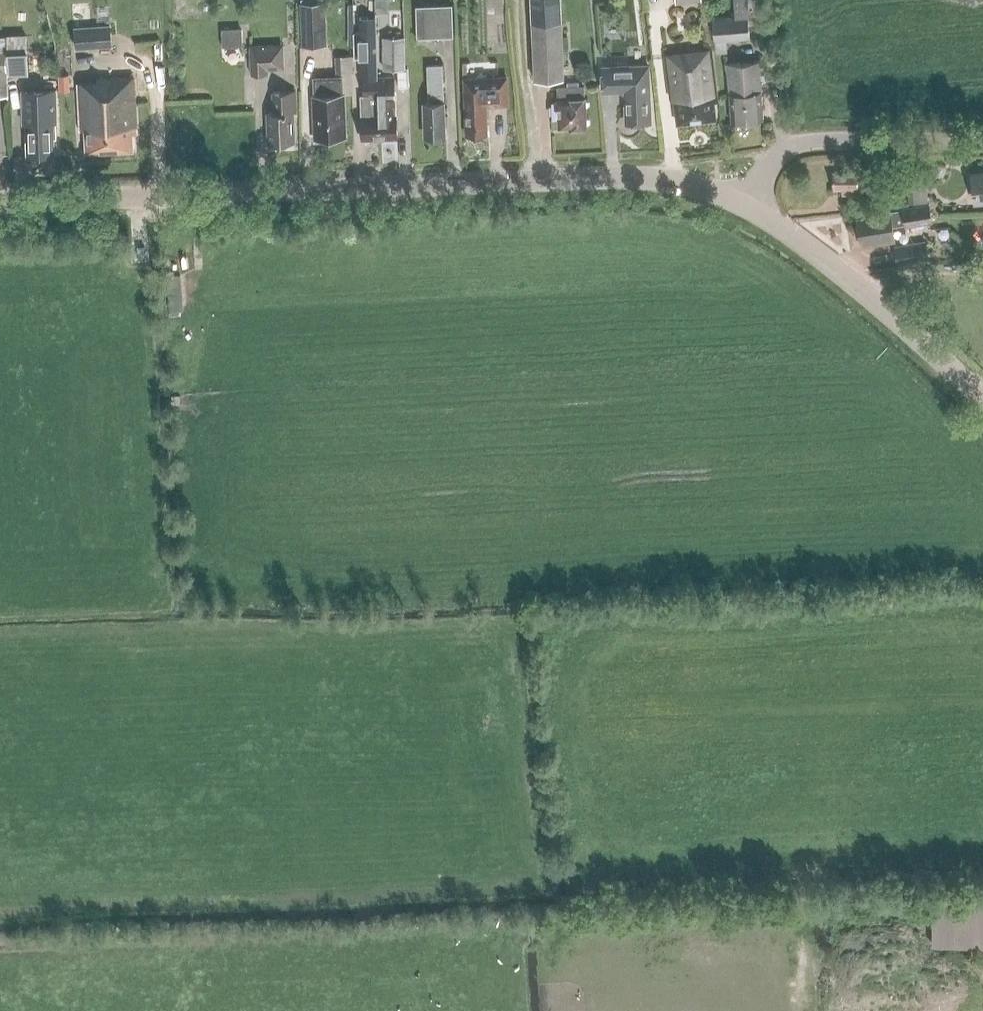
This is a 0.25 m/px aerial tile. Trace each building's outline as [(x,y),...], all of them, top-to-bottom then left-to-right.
[(301,42),(326,41),(324,0),(300,0),(301,42)] [(388,0),(375,0),(375,13),(388,12),(388,0)] [(559,26),(558,20),(555,20),(554,0),(530,0),(531,22),(530,22),(530,26),(533,77),(562,76),(559,26)] [(748,26),(746,0),(734,0),(735,13),(712,15),(714,50),(724,50),(723,37),(749,36),(748,26)] [(452,4),(424,5),(426,38),(453,36),(452,4)] [(362,76),(376,76),(374,17),(359,17),(360,32),(353,32),(354,57),(360,57),(360,76),(362,76)] [(112,47),(110,24),(74,27),(75,49),(112,47)] [(222,47),(242,46),(241,30),(221,31),(222,47)] [(402,34),(383,34),(384,67),(402,66),(402,34)] [(279,43),(249,44),(250,72),(267,71),(266,67),(280,67),(279,43)] [(704,47),(666,50),(670,97),(676,96),(678,120),(713,117),(711,98),(716,97),(712,46),(709,47),(709,43),(704,43),(704,47)] [(27,52),(7,52),(8,74),(28,73),(27,52)] [(353,93),(352,55),(340,55),(341,73),(341,88),(344,88),(344,94),(353,93)] [(757,56),(722,59),(725,92),(727,92),(729,120),(760,117),(758,88),(760,88),(757,56)] [(649,118),(647,79),(646,62),(600,65),(601,89),(623,87),(625,119),(633,119),(636,122),(644,122),(644,121),(646,118),(649,118)] [(444,116),(442,64),(427,65),(428,91),(426,91),(427,102),(421,102),(422,117),(424,117),(425,134),(442,134),(442,116),(444,116)] [(341,88),(341,73),(313,74),(313,89),(311,90),(311,106),(314,106),(315,137),(324,137),(324,133),(344,133),(343,115),(345,112),(344,94),(344,88),(341,88)] [(506,73),(465,76),(468,132),(485,131),(484,104),(508,102),(506,73)] [(59,91),(69,91),(68,75),(58,75),(59,91)] [(376,76),(379,137),(396,136),(395,114),(395,103),(393,103),(392,75),(376,76)] [(134,131),(132,76),(95,77),(95,79),(77,80),(79,126),(84,126),(85,150),(131,149),(130,131),(134,131)] [(379,137),(376,76),(362,76),(363,104),(359,104),(360,115),(359,115),(360,137),(379,137)] [(557,126),(585,124),(583,84),(556,85),(557,100),(551,100),(552,115),(557,115),(557,126)] [(294,89),(271,90),(272,110),(266,110),(267,141),(292,140),(290,111),(295,110),(294,89)] [(22,92),(23,123),(26,123),(27,155),(53,154),(53,138),(56,138),(55,123),(56,123),(55,90),(22,91),(22,92)] [(863,194),(863,168),(850,168),(850,173),(831,173),(831,188),(841,188),(841,194),(863,194)] [(970,171),(974,203),(982,202),(982,170),(970,171)] [(914,202),(927,202),(927,188),(914,189),(914,202)] [(889,214),(857,219),(860,243),(862,242),(863,246),(894,242),(892,227),(905,225),(905,227),(932,223),(929,205),(903,209),(903,210),(889,212),(889,214)] [(927,243),(895,246),(897,260),(929,257),(927,243)] [(982,943),(982,930),(978,930),(978,925),(963,925),(963,914),(936,914),(936,944),(982,943)]
